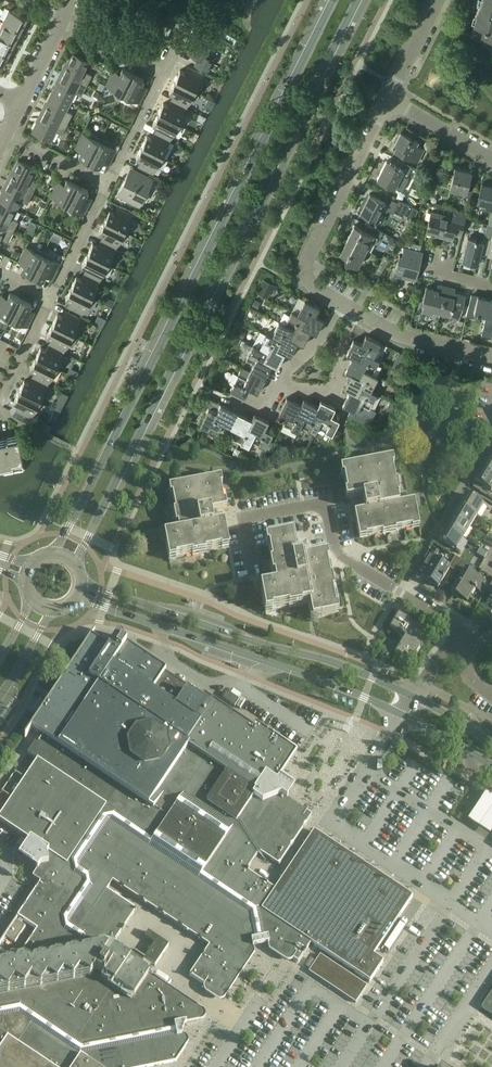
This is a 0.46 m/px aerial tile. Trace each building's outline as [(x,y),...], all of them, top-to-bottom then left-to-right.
[(473,21),(476,22),(479,23),(476,32),(479,33),(480,33),(482,33),(486,34),(486,35),(489,35),(490,35),(491,36),(491,0),(479,0),(478,5),(473,21)] [(2,21),(20,30),(27,17),(15,11),(18,6),(9,1),(6,7),(8,8),(2,21)] [(2,21),(0,24),(0,35),(14,42),(20,30),(2,21)] [(207,56),(216,39),(196,30),(191,39),(193,40),(187,53),(198,58),(195,65),(208,71),(214,59),(207,56)] [(0,35),(0,50),(8,55),(14,42),(0,35)] [(0,50),(0,66),(2,67),(8,55),(0,50)] [(60,72),(86,85),(92,75),(86,72),(91,63),(71,53),(65,66),(64,66),(60,72)] [(180,70),(174,81),(195,91),(197,93),(200,86),(199,83),(200,81),(203,74),(187,66),(184,72),(180,70)] [(114,70),(106,86),(113,89),(115,90),(115,94),(121,97),(123,94),(133,74),(122,68),(120,73),(114,70)] [(86,85),(60,72),(57,79),(58,79),(51,92),(71,102),(76,93),(81,96),(86,85)] [(123,94),(121,97),(127,100),(131,98),(133,99),(140,103),(147,87),(141,84),(144,79),(133,74),(123,94)] [(174,81),(169,92),(173,94),(171,100),(186,108),(190,101),(191,99),(194,99),(197,93),(195,91),(174,81)] [(105,85),(100,83),(96,90),(102,93),(105,85)] [(71,102),(51,92),(45,105),(44,104),(41,111),(67,124),(72,113),(67,111),(71,102)] [(208,98),(204,106),(211,109),(215,102),(208,98)] [(163,103),(157,114),(178,124),(181,126),(184,119),(182,116),(183,114),(186,108),(171,100),(168,105),(163,103)] [(67,124),(41,111),(38,118),(39,118),(32,131),(51,141),(56,132),(62,135),(67,124)] [(157,114),(152,124),(157,127),(154,133),(170,141),(173,134),(174,132),(178,132),(181,126),(178,124),(157,114)] [(418,162),(425,149),(416,144),(418,140),(400,131),(394,143),(397,145),(394,150),(418,162)] [(82,132),(74,148),(80,151),(78,156),(89,161),(100,138),(94,135),(91,137),(89,136),(82,132)] [(146,136),(141,147),(161,157),(164,158),(167,152),(166,149),(167,147),(170,141),(154,133),(151,138),(146,136)] [(100,138),(89,161),(100,167),(102,162),(108,165),(116,149),(109,146),(107,145),(106,141),(100,138)] [(141,147),(136,157),(140,160),(137,166),(153,174),(157,167),(158,165),(161,165),(164,158),(161,157),(141,147)] [(377,178),(395,187),(402,174),(407,176),(412,166),(397,159),(394,165),(386,161),(377,178)] [(6,180),(32,193),(38,182),(32,180),(37,170),(17,161),(11,174),(10,173),(6,180)] [(464,197),(471,199),(475,183),(468,181),(471,171),(455,167),(449,189),(465,193),(464,197)] [(139,207),(153,179),(130,168),(116,196),(139,207)] [(58,181),(50,196),(57,200),(59,201),(60,204),(66,207),(77,184),(66,179),(64,184),(58,181)] [(6,180),(3,186),(4,187),(0,195),(0,201),(17,210),(22,201),(27,204),(32,193),(6,180)] [(476,202),(484,204),(483,207),(491,209),(491,186),(481,183),(476,202)] [(77,184),(66,207),(72,210),(75,209),(77,210),(84,213),(92,198),(86,195),(88,190),(77,184)] [(363,202),(360,209),(362,210),(360,212),(374,219),(374,220),(382,224),(386,214),(384,213),(388,206),(394,209),(398,200),(392,197),(389,203),(370,193),(365,203),(363,202)] [(398,200),(394,209),(414,218),(418,210),(398,200)] [(0,201),(0,226),(13,232),(18,221),(13,218),(17,210),(0,201)] [(109,210),(104,221),(124,232),(127,233),(130,227),(128,223),(129,222),(132,215),(117,207),(114,213),(109,210)] [(427,230),(427,233),(436,235),(437,232),(452,236),(453,232),(460,233),(465,212),(454,209),(453,216),(432,211),(427,230)] [(104,221),(98,232),(103,234),(100,240),(116,248),(119,241),(120,240),(123,239),(127,233),(124,232),(104,221)] [(345,240),(366,250),(370,242),(374,244),(376,243),(377,241),(377,239),(378,237),(380,238),(383,232),(366,223),(363,229),(353,224),(345,240)] [(0,226),(0,244),(2,240),(8,242),(13,232),(0,226)] [(57,242),(60,235),(54,232),(51,239),(57,242)] [(393,237),(391,241),(392,245),(396,247),(399,241),(393,237)] [(487,255),(491,239),(484,237),(483,241),(467,237),(461,261),(478,265),(481,253),(487,255)] [(400,254),(396,270),(402,272),(401,276),(415,280),(422,252),(420,251),(421,244),(401,239),(396,247),(402,251),(402,254),(400,254)] [(92,243),(87,254),(107,265),(110,266),(113,260),(112,256),(112,255),(116,248),(100,240),(97,246),(92,243)] [(366,250),(345,240),(339,253),(346,256),(344,260),(357,267),(366,250)] [(25,246),(18,262),(23,265),(21,269),(32,275),(42,254),(43,252),(37,249),(34,250),(32,249),(25,246)] [(14,249),(10,256),(16,259),(20,252),(14,249)] [(42,254),(32,275),(43,280),(45,276),(51,279),(59,263),(52,259),(50,258),(50,255),(43,252),(42,254)] [(87,254),(82,265),(86,267),(83,273),(99,281),(103,274),(103,273),(107,272),(110,266),(107,265),(87,254)] [(372,274),(379,277),(390,258),(384,255),(372,274)] [(76,276),(70,287),(91,298),(93,299),(97,293),(95,289),(96,288),(99,281),(83,273),(81,279),(76,276)] [(263,279),(256,292),(257,293),(267,297),(272,287),(273,284),(264,280),(263,279)] [(440,314),(446,287),(438,285),(437,290),(426,287),(422,302),(424,302),(422,310),(440,314)] [(70,287),(65,298),(70,300),(67,306),(83,314),(86,307),(87,306),(90,305),(93,299),(91,298),(70,287)] [(446,287),(440,314),(449,316),(450,313),(459,316),(464,295),(453,292),(454,288),(446,287)] [(0,296),(0,313),(0,314),(2,314),(3,318),(9,321),(20,298),(9,293),(7,297),(1,294),(0,296)] [(466,316),(473,317),(474,312),(486,315),(481,335),(491,337),(491,333),(491,299),(477,295),(476,301),(470,300),(466,316)] [(20,298),(9,321),(15,324),(18,323),(20,323),(27,327),(35,311),(29,308),(31,304),(20,298)] [(255,299),(251,307),(256,310),(261,302),(255,299)] [(304,300),(297,314),(298,314),(297,314),(306,319),(302,326),(310,330),(310,331),(316,334),(323,319),(315,315),(319,307),(304,300)] [(57,314),(52,325),(72,335),(74,337),(78,330),(76,327),(77,325),(80,318),(65,310),(62,316),(57,314)] [(303,345),(307,337),(310,331),(310,330),(302,326),(306,319),(297,314),(298,314),(297,314),(292,311),(285,325),(294,330),(290,338),(297,341),(297,342),(303,345)] [(290,356),(294,348),(297,342),(297,341),(290,338),(294,330),(285,325),(279,322),(272,336),(280,341),(276,349),(285,353),(284,353),(290,356)] [(52,325),(46,336),(51,338),(48,344),(64,352),(67,345),(68,343),(71,343),(74,337),(72,335),(52,325)] [(239,329),(236,335),(241,338),(244,332),(239,329)] [(281,359),(284,353),(285,353),(276,349),(280,341),(272,336),(266,333),(259,347),(259,348),(267,352),(264,360),(272,364),(271,364),(277,367),(281,359)] [(362,343),(353,339),(346,354),(352,357),(352,356),(361,361),(365,353),(373,358),(374,357),(373,356),(380,342),(366,335),(362,343)] [(40,347),(35,358),(55,368),(58,370),(61,363),(59,360),(60,358),(64,352),(48,344),(45,349),(40,347)] [(272,364),(264,360),(267,352),(259,348),(259,347),(253,344),(246,359),(254,363),(250,371),(264,378),(271,364),(272,364)] [(352,357),(345,371),(351,374),(351,373),(360,378),(364,371),(372,375),(373,374),(372,374),(379,359),(374,357),(373,358),(365,353),(361,361),(352,356),(352,357)] [(35,358),(30,369),(34,371),(31,377),(47,385),(51,378),(51,376),(55,376),(58,370),(55,368),(35,358)] [(392,366),(398,369),(400,364),(401,363),(395,360),(392,366)] [(257,393),(260,387),(264,378),(250,371),(242,367),(234,382),(230,389),(245,397),(249,388),(257,393)] [(351,373),(351,374),(344,388),(349,391),(350,390),(359,395),(363,388),(371,392),(371,391),(371,390),(378,376),(373,374),(372,375),(364,371),(360,378),(351,373)] [(24,380),(18,391),(41,403),(45,396),(43,393),(44,391),(47,385),(31,377),(29,382),(24,380)] [(350,390),(349,391),(342,405),(351,409),(347,415),(369,426),(376,411),(370,407),(377,393),(371,391),(371,392),(363,388),(359,395),(350,390)] [(18,391),(13,402),(18,404),(15,410),(31,418),(34,411),(35,409),(38,409),(41,403),(18,391)] [(207,411),(200,425),(217,433),(222,423),(230,427),(237,412),(229,408),(223,405),(222,405),(220,404),(206,396),(200,407),(207,411)] [(286,397),(279,412),(287,416),(283,425),(298,432),(300,427),(305,418),(297,414),(301,405),(301,404),(286,397)] [(317,406),(303,399),(301,404),(301,405),(297,414),(305,418),(300,427),(301,426),(315,433),(318,427),(322,419),(314,415),(318,406),(317,406)] [(331,416),(335,407),(320,400),(317,406),(318,406),(314,415),(322,419),(318,427),(332,434),(339,420),(331,416)] [(237,412),(230,427),(231,427),(238,431),(234,439),(241,443),(248,446),(251,441),(256,433),(247,428),(250,423),(252,419),(251,419),(244,416),(237,412)] [(269,421),(254,413),(251,419),(252,419),(247,428),(256,433),(251,441),(265,448),(273,433),(265,429),(269,421)] [(188,426),(185,432),(191,435),(194,429),(188,426)] [(18,435),(17,435),(17,439),(0,443),(0,476),(25,471),(18,435)] [(487,459),(480,471),(491,478),(491,462),(488,459),(487,459)] [(352,503),(356,521),(359,537),(365,536),(366,537),(412,528),(412,527),(419,526),(414,502),(399,505),(392,467),(391,468),(390,461),(343,470),(345,476),(344,477),(347,494),(348,494),(349,500),(358,499),(359,502),(352,503)] [(480,471),(474,482),(491,492),(491,491),(491,478),(480,471)] [(228,547),(222,513),(216,514),(215,511),(224,509),(223,502),(224,502),(220,485),(219,485),(218,478),(172,487),(173,494),(172,494),(175,511),(178,524),(179,532),(164,535),(168,558),(175,557),(175,558),(192,555),(222,549),(222,548),(228,547)] [(459,506),(476,517),(483,505),(466,495),(459,506)] [(476,517),(459,506),(452,518),(470,529),(476,517)] [(470,529),(452,518),(445,529),(463,540),(470,529)] [(463,540),(445,529),(439,540),(456,551),(463,540)] [(272,611),(306,604),(309,604),(312,619),(336,615),(334,608),(335,608),(332,591),(327,561),(325,561),(324,555),(304,558),(302,549),(305,549),(304,544),(293,546),(292,536),(268,540),(269,548),(268,548),(275,585),(260,588),(265,611),(271,610),(272,611)] [(486,538),(483,542),(491,547),(491,542),(486,538)] [(477,555),(484,559),(487,553),(480,549),(477,555)] [(438,554),(432,550),(421,568),(426,571),(422,578),(438,588),(450,568),(435,559),(438,554)] [(475,555),(469,565),(476,569),(478,570),(484,560),(475,555)] [(479,591),(485,581),(473,574),(476,569),(469,565),(463,561),(456,571),(462,575),(452,592),(466,601),(473,589),(475,590),(476,589),(479,591)] [(481,612),(489,617),(491,612),(491,582),(486,592),(491,595),(481,612)] [(398,615),(390,629),(404,637),(394,655),(411,664),(429,634),(410,622),(398,615)] [(175,1062),(185,1048),(187,1044),(188,1043),(188,1042),(188,1041),(188,1040),(188,1039),(187,1038),(186,1037),(185,1036),(184,1036),(183,1036),(182,1036),(182,1035),(176,1036),(175,1032),(174,1027),(186,1025),(186,1024),(201,1021),(202,1021),(203,1020),(204,1019),(205,1018),(205,1016),(205,1015),(205,1014),(205,1013),(205,1012),(204,1012),(204,1011),(203,1011),(197,1007),(155,978),(155,979),(149,975),(146,973),(149,967),(142,963),(144,959),(155,966),(159,960),(168,946),(169,946),(148,932),(145,937),(154,944),(145,958),(135,952),(117,948),(116,948),(111,954),(108,952),(122,932),(123,931),(123,930),(123,929),(124,930),(125,928),(124,928),(135,912),(136,911),(136,910),(107,890),(110,885),(107,883),(110,879),(120,887),(121,888),(122,888),(122,889),(123,890),(124,889),(140,899),(139,900),(141,901),(142,901),(141,902),(143,903),(143,902),(159,913),(160,914),(161,914),(161,915),(162,916),(163,915),(179,926),(178,926),(180,927),(181,927),(180,928),(182,929),(182,928),(198,939),(199,940),(200,940),(200,941),(201,942),(202,941),(209,946),(204,953),(203,954),(203,955),(202,955),(201,957),(202,957),(189,975),(190,976),(191,977),(192,977),(204,985),(220,995),(251,949),(254,948),(253,946),(259,945),(267,943),(268,945),(270,945),(283,953),(293,960),(298,963),(303,955),(304,954),(304,955),(305,953),(304,953),(305,952),(306,953),(306,951),(306,950),(311,943),(370,983),(383,962),(374,955),(399,917),(409,902),(412,897),(413,897),(408,894),(324,838),(314,831),(275,890),(267,885),(268,884),(266,883),(266,884),(265,883),(266,883),(264,882),(248,872),(248,871),(248,870),(247,870),(258,854),(259,854),(259,853),(260,854),(260,853),(279,866),(279,865),(280,865),(281,864),(280,863),(291,847),(291,848),(292,846),(292,845),(293,845),(294,844),(293,844),(302,830),(304,828),(305,827),(305,826),(306,826),(307,825),(306,824),(312,816),(287,800),(288,799),(285,797),(287,795),(287,794),(283,784),(282,784),(280,782),(281,779),(280,779),(297,754),(255,726),(252,729),(248,726),(243,723),(233,717),(213,704),(213,703),(204,697),(200,702),(192,696),(194,693),(184,686),(165,673),(166,672),(122,643),(123,641),(122,639),(121,637),(119,636),(117,637),(116,638),(108,649),(92,638),(94,634),(94,633),(93,633),(93,634),(53,694),(49,700),(47,703),(38,716),(24,737),(24,738),(25,738),(31,729),(40,735),(34,744),(27,754),(37,761),(24,779),(24,780),(11,799),(11,800),(0,816),(0,821),(30,841),(29,842),(30,843),(26,849),(30,852),(35,855),(34,856),(36,866),(37,867),(36,870),(37,871),(33,877),(40,882),(40,883),(38,885),(37,886),(37,887),(36,887),(35,888),(36,889),(25,905),(25,904),(24,906),(24,907),(23,907),(22,908),(23,908),(17,917),(37,930),(36,931),(32,937),(31,937),(30,938),(31,939),(30,939),(29,941),(14,964),(9,971),(7,969),(0,970),(0,1066),(152,1066),(175,1062)] [(235,707),(239,701),(226,692),(222,699),(235,707)] [(285,797),(287,798),(296,785),(282,776),(280,779),(281,779),(280,782),(283,784),(287,794),(285,797)] [(485,792),(466,819),(488,833),(491,828),(491,797),(485,792)] [(15,920),(4,936),(5,937),(15,943),(25,927),(16,921),(15,920)] [(316,963),(310,972),(314,975),(321,966),(316,963)] [(481,1008),(491,1015),(491,991),(481,1008)]
